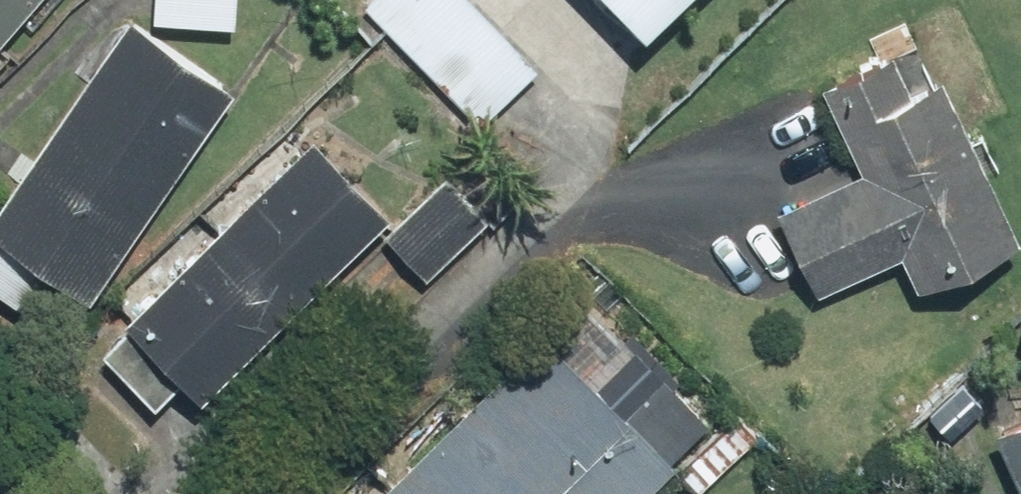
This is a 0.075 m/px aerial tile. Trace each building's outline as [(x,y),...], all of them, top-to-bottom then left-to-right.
[(36,0),(0,0),(0,41),(36,0)] [(163,9),(247,17),(248,0),(163,0),(163,9)] [(367,7),(480,119),(539,59),(479,0),(375,0),(367,7)] [(650,15),(665,0),(634,0),(650,15)] [(0,209),(0,223),(99,290),(243,78),(138,7),(0,209)] [(823,95),(863,177),(778,218),(818,302),(903,261),(919,294),(1020,245),(1020,242),(945,83),(912,98),(894,60),(823,95)] [(320,129),(134,313),(210,390),(397,206),(320,129)] [(453,169),(392,227),(434,271),(495,213),(453,169)] [(377,493),(558,493),(572,480),(585,493),(648,493),(682,460),(551,326),(377,493)] [(1003,424),(1020,462),(1020,415),(1003,424)]
